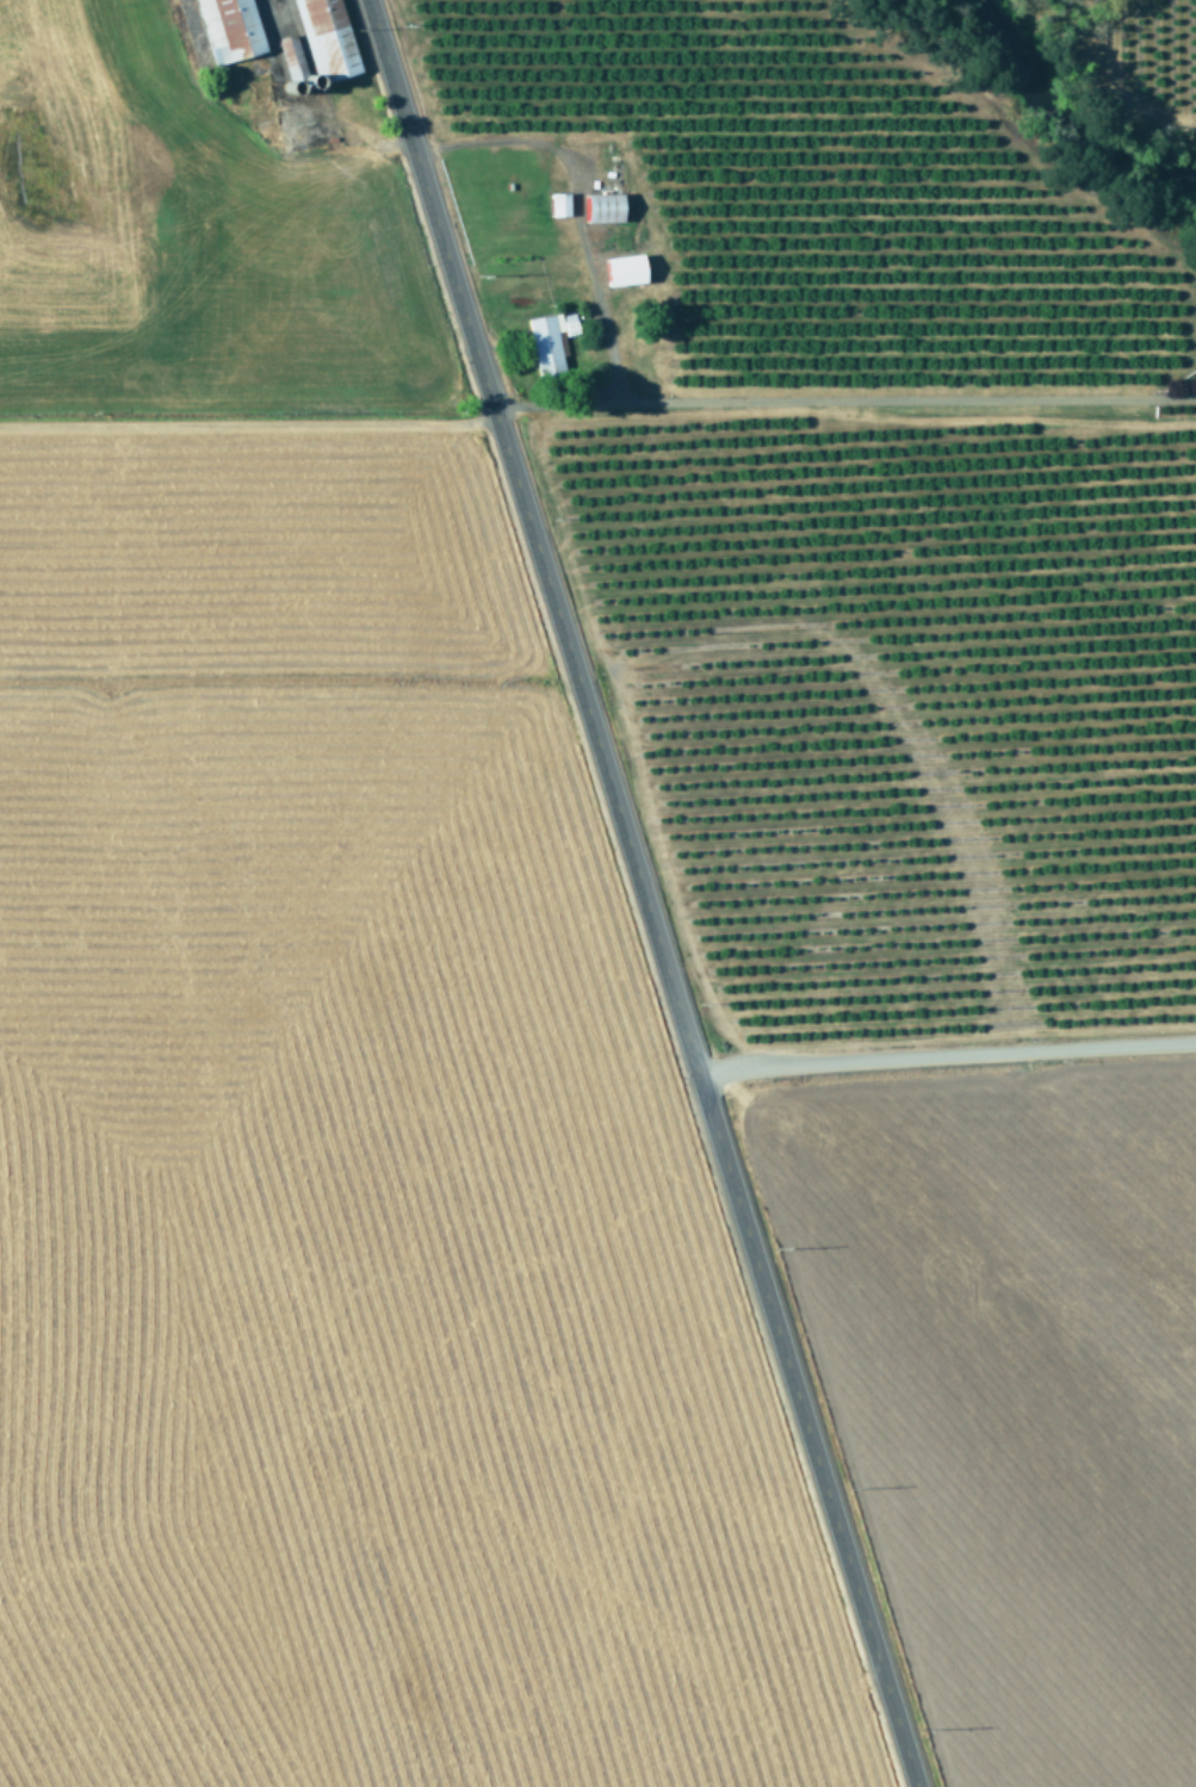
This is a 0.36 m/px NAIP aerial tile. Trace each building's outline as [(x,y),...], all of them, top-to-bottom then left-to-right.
[(247,0),(192,0),(211,66),(262,51),(247,0)] [(327,69),(329,77),(337,75),(337,77),(355,72),(337,0),(291,0),(309,73),(327,69)] [(284,79),(303,75),(295,35),(277,39),(284,79)] [(547,193),(548,216),(566,216),(565,192),(547,193)] [(582,195),(584,222),(619,221),(618,193),(582,195)] [(606,287),(643,282),(638,253),(602,259),(606,287)]
